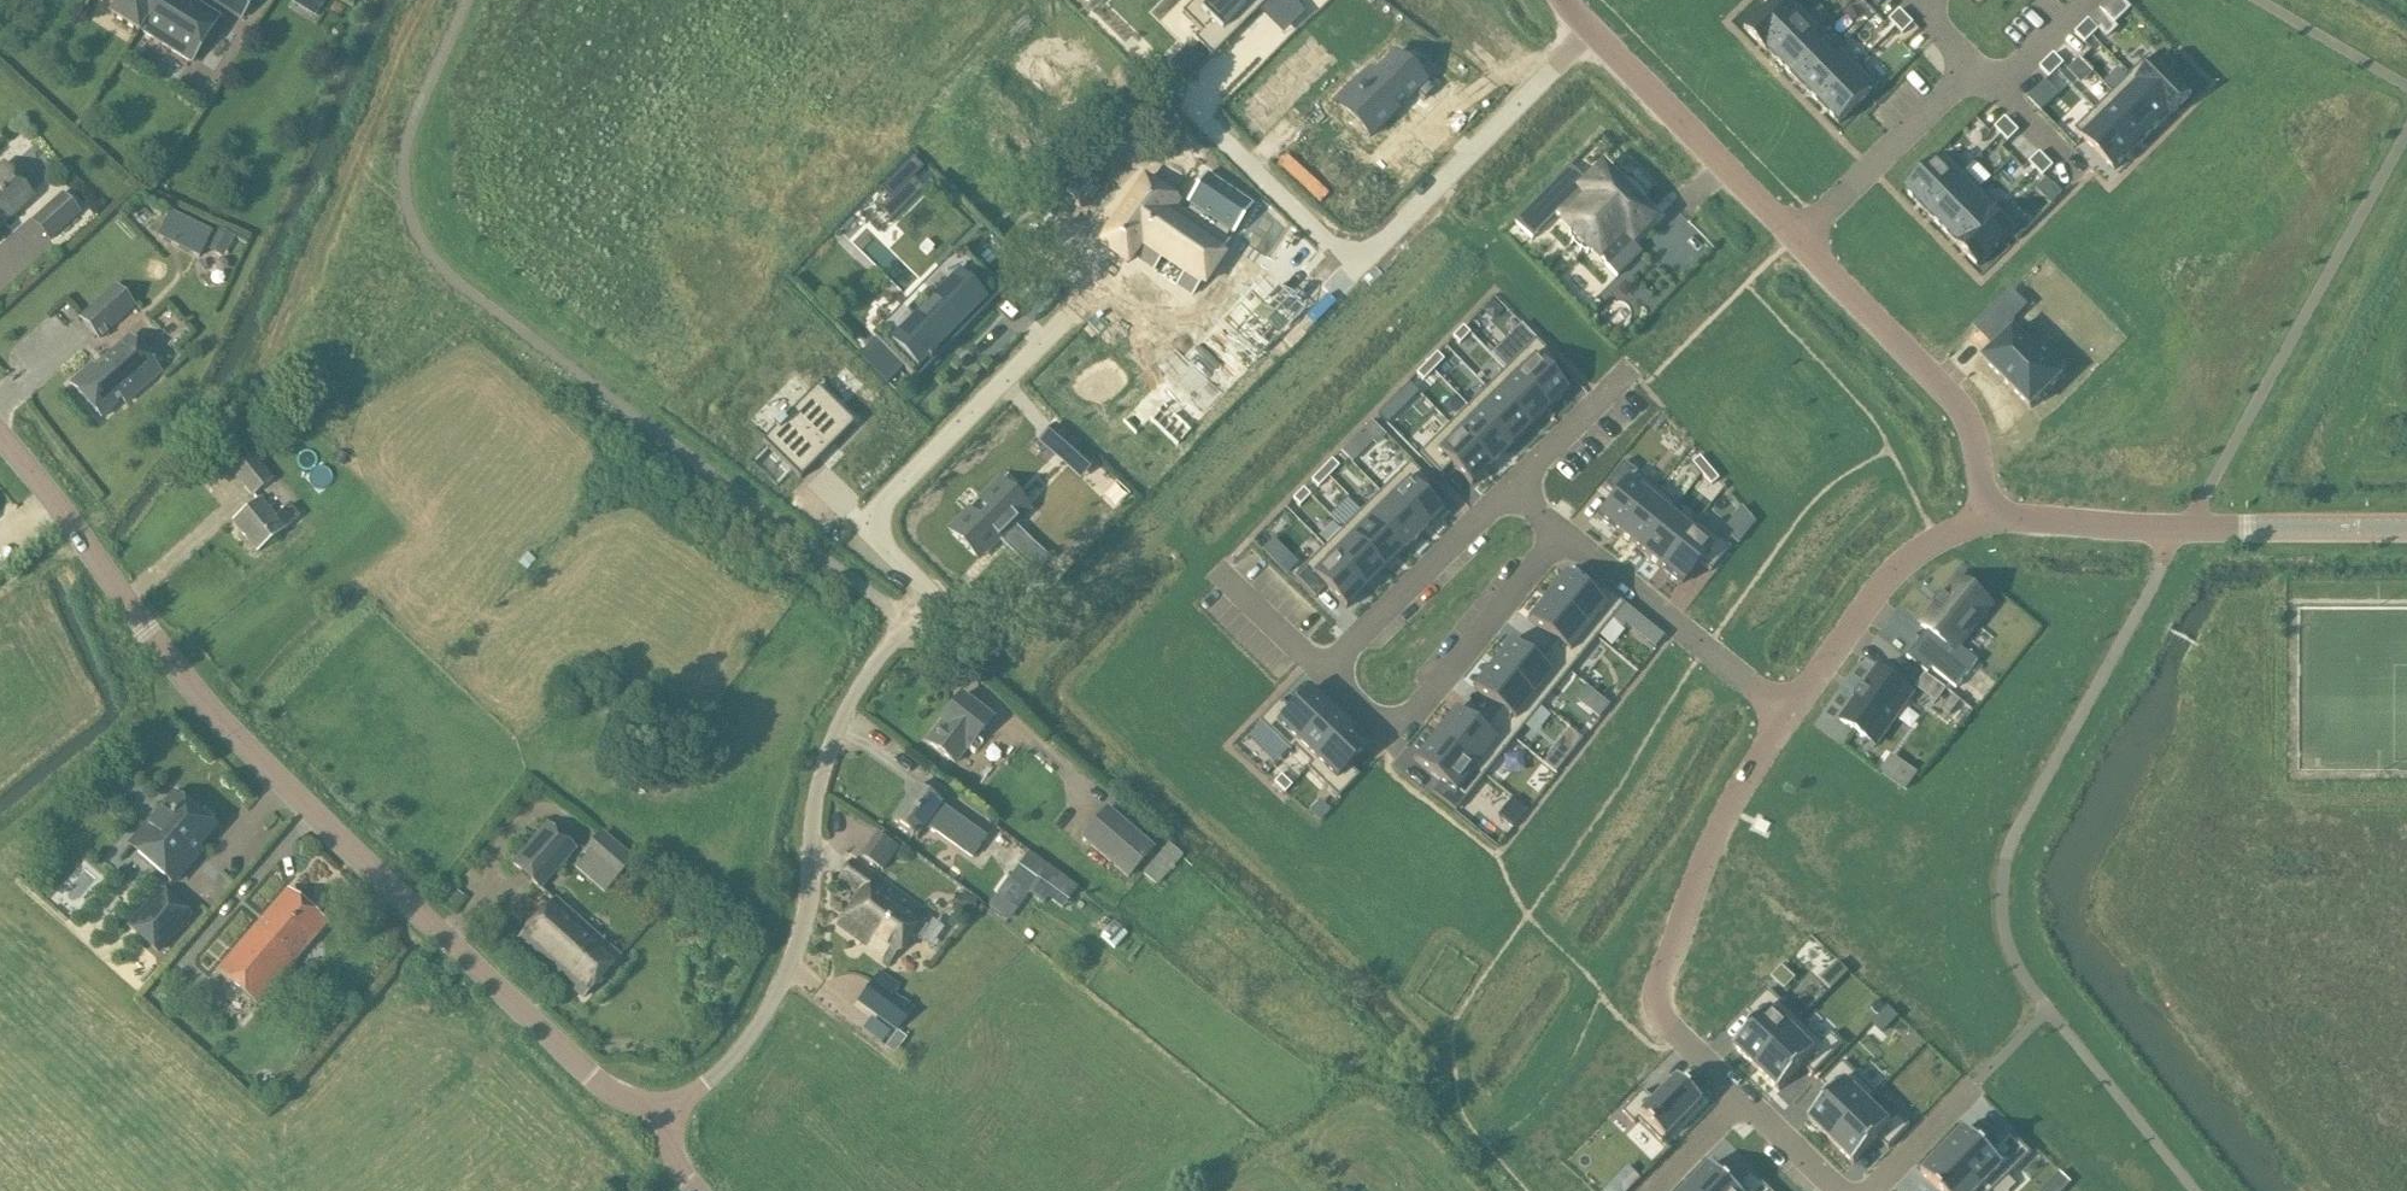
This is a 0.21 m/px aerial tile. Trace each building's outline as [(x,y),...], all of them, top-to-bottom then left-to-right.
[(192,62),(220,17),(193,0),(120,0),(111,14),(140,32),(141,30),(192,62)] [(224,8),(242,19),(254,0),(229,0),(224,8)] [(324,0),(295,0),(293,3),(316,17),(326,1),(324,0)] [(1183,13),(1203,33),(1195,40),(1213,57),(1269,0),(1196,0),(1183,13)] [(1747,30),(1767,51),(1808,10),(1798,0),(1778,0),(1747,30)] [(2089,19),(2083,26),(2092,36),(2099,29),(2108,38),(2119,27),(2116,24),(2100,8),(2089,19)] [(1808,10),(1767,51),(1768,52),(1769,51),(1785,68),(1817,36),(1825,28),(1809,12),(1809,11),(1808,10)] [(1900,10),(1890,20),(1897,26),(1907,16),(1900,10)] [(1907,16),(1897,26),(1903,33),(1913,23),(1907,16)] [(2083,26),(2076,32),(2086,42),(2092,36),(2083,26)] [(1817,36),(1785,68),(1802,85),(1834,54),(1817,36)] [(1834,54),(1802,85),(1819,103),(1859,64),(1842,46),(1841,47),(1834,54)] [(1188,49),(1172,65),(1189,82),(1205,66),(1188,49)] [(1415,91),(1422,98),(1430,89),(1394,54),(1373,75),(1377,79),(1351,106),(1376,131),(1415,91)] [(2054,54),(2047,60),(2057,70),(2064,64),(2054,54)] [(2132,73),(2130,76),(2170,116),(2191,95),(2168,72),(2176,64),(2167,56),(2160,63),(2151,54),(2132,73)] [(2047,60),(2041,67),(2050,77),(2057,70),(2047,60)] [(1859,64),(1819,103),(1839,123),(1872,92),(1879,84),(1859,64)] [(2130,76),(2114,92),(2153,132),(2169,116),(2170,116),(2130,76)] [(1259,84),(1244,99),(1255,110),(1270,96),(1259,84)] [(2114,92),(2096,109),(2136,149),(2153,132),(2114,92)] [(2096,109),(2075,129),(2084,138),(2115,170),(2136,149),(2096,109)] [(2006,117),(1996,127),(2002,134),(2012,124),(2006,117)] [(2012,124),(2002,134),(2009,141),(2019,131),(2012,124)] [(1939,160),(1907,191),(1925,210),(1964,171),(1957,163),(1947,152),(1939,160)] [(2040,152),(2030,162),(2037,169),(2047,159),(2040,152)] [(2047,159),(2037,169),(2043,176),(2053,166),(2047,159)] [(3,220),(5,222),(34,196),(5,163),(0,168),(0,223),(3,220)] [(884,212),(918,178),(904,164),(870,199),(884,212)] [(1571,166),(1514,222),(1532,239),(1555,216),(1572,232),(1569,234),(1570,237),(1571,240),(1573,243),(1574,245),(1577,247),(1579,249),(1582,251),(1585,252),(1587,253),(1590,250),(1617,277),(1641,253),(1631,242),(1653,220),(1632,199),(1631,198),(1625,191),(1623,190),(1602,169),(1588,183),(1571,166)] [(1964,171),(1925,210),(1942,228),(1982,188),(1964,171)] [(1147,181),(1102,246),(1127,263),(1133,255),(1190,295),(1227,242),(1224,240),(1228,234),(1231,236),(1252,207),(1206,174),(1185,204),(1189,207),(1185,213),(1178,208),(1180,205),(1147,181)] [(1982,188),(1942,228),(1958,245),(1957,246),(1999,205),(1999,204),(1998,205),(1993,200),(1982,188)] [(52,202),(69,222),(70,222),(81,212),(64,193),(52,202)] [(1999,205),(1957,246),(1977,267),(2012,233),(2020,226),(1999,205)] [(158,237),(200,258),(212,232),(170,211),(158,237)] [(2020,226),(2012,233),(2017,238),(2024,231),(2020,226)] [(1038,237),(1031,244),(1035,248),(1033,250),(1046,264),(1057,254),(1044,240),(1042,242),(1038,237)] [(909,306),(884,332),(905,353),(897,362),(912,376),(961,327),(965,330),(989,305),(965,281),(980,266),(961,247),(942,266),(946,269),(925,290),(934,298),(918,315),(909,306)] [(1140,361),(1170,322),(1097,267),(1067,307),(1140,361)] [(1998,336),(2036,299),(2019,282),(1981,319),(1998,336)] [(94,300),(81,284),(70,294),(83,309),(94,300)] [(136,306),(117,284),(81,316),(100,338),(136,306)] [(1275,286),(1237,325),(1264,352),(1303,313),(1275,286)] [(1991,350),(2038,398),(2069,368),(2022,319),(1991,350)] [(1463,326),(1453,337),(1460,344),(1470,333),(1463,326)] [(94,363),(71,383),(102,417),(122,399),(126,403),(162,371),(131,336),(97,367),(94,363)] [(1535,340),(1523,352),(1531,360),(1533,358),(1546,372),(1557,362),(1535,340)] [(1508,367),(1506,369),(1547,411),(1566,392),(1546,372),(1533,358),(1531,360),(1523,352),(1508,367)] [(1437,353),(1427,363),(1434,370),(1444,360),(1437,353)] [(1427,363),(1416,374),(1423,381),(1434,370),(1427,363)] [(1506,369),(1487,387),(1528,430),(1547,411),(1506,369)] [(1409,383),(1378,414),(1388,425),(1419,393),(1409,383)] [(1487,387),(1468,406),(1510,448),(1528,430),(1487,387)] [(833,390),(779,451),(813,479),(866,419),(833,390)] [(1158,405),(1144,419),(1172,446),(1185,432),(1158,405)] [(1468,406),(1450,424),(1491,466),(1510,448),(1468,406)] [(1386,436),(1371,421),(1341,452),(1352,463),(1372,442),(1376,446),(1386,436)] [(1068,465),(1083,450),(1056,422),(1040,438),(1068,465)] [(1450,424),(1432,442),(1440,450),(1438,451),(1452,465),(1472,485),(1491,466),(1450,424)] [(1432,442),(1419,454),(1441,475),(1452,465),(1438,451),(1440,450),(1432,442)] [(223,544),(231,553),(232,552),(243,564),(265,545),(268,549),(295,525),(264,488),(255,496),(236,473),(245,460),(222,443),(206,467),(229,483),(247,503),(214,531),(225,543),(223,544)] [(1709,468),(1699,457),(1692,463),(1701,475),(1709,468)] [(1332,460),(1322,470),(1329,477),(1339,467),(1332,460)] [(1624,462),(1605,486),(1617,495),(1629,480),(1630,481),(1637,473),(1624,462)] [(1410,463),(1399,474),(1407,482),(1408,481),(1421,495),(1432,484),(1410,463)] [(1709,468),(1701,475),(1711,486),(1719,479),(1709,468)] [(1322,470),(1311,480),(1318,487),(1329,477),(1322,470)] [(1399,474),(1380,492),(1422,535),(1442,515),(1421,495),(1408,481),(1407,482),(1399,474)] [(1617,495),(1599,518),(1620,535),(1650,497),(1630,481),(1629,480),(1617,495)] [(1303,489),(1293,499),(1300,506),(1310,495),(1303,489)] [(969,520),(954,536),(974,555),(988,540),(1022,573),(1039,556),(1010,527),(1023,513),(1008,499),(1003,504),(989,490),(964,515),(969,520)] [(1380,492),(1362,511),(1403,553),(1422,535),(1380,492)] [(1650,497),(1620,535),(1640,551),(1670,514),(1650,497)] [(1741,507),(1734,516),(1751,528),(1751,529),(1755,524),(1741,507)] [(1362,511),(1343,529),(1385,571),(1403,553),(1362,511)] [(1670,514),(1640,551),(1660,567),(1690,530),(1670,514)] [(1343,529),(1324,547),(1366,589),(1385,571),(1343,529)] [(1690,530),(1660,567),(1681,585),(1700,562),(1712,547),(1710,546),(1690,530)] [(1712,547),(1700,562),(1711,572),(1730,548),(1717,537),(1710,546),(1712,547)] [(1324,547),(1306,565),(1315,573),(1313,575),(1326,588),(1346,609),(1366,589),(1324,547)] [(1298,564),(1290,556),(1279,567),(1286,575),(1298,564)] [(1306,565),(1294,577),(1315,598),(1326,588),(1313,575),(1315,573),(1306,565)] [(1564,575),(1547,598),(1583,628),(1601,607),(1602,605),(1592,597),(1564,575)] [(1921,624),(1929,630),(1945,644),(1928,665),(1932,668),(1957,688),(1979,661),(1960,646),(1993,604),(1959,577),(1921,624)] [(1601,585),(1592,597),(1602,605),(1601,607),(1614,617),(1624,604),(1601,585)] [(1547,598),(1529,620),(1556,641),(1566,650),(1568,648),(1583,628),(1547,598)] [(1664,636),(1649,624),(1640,636),(1655,648),(1664,636)] [(1556,641),(1547,653),(1570,672),(1580,659),(1568,648),(1566,650),(1556,641)] [(1510,643),(1492,665),(1530,694),(1546,674),(1547,673),(1537,665),(1510,643)] [(1547,653),(1537,665),(1547,673),(1546,674),(1559,685),(1570,672),(1547,653)] [(1492,665),(1474,687),(1502,709),(1512,717),(1513,716),(1530,694),(1492,665)] [(1841,720),(1876,745),(1913,693),(1878,668),(1841,720)] [(1917,687),(1937,700),(1945,689),(1926,675),(1917,687)] [(1278,724),(1270,732),(1288,750),(1290,752),(1294,747),(1331,709),(1309,688),(1289,710),(1277,723),(1278,724)] [(992,719),(961,695),(943,719),(944,720),(928,741),(955,762),(967,747),(969,749),(992,719)] [(1278,700),(1259,721),(1261,724),(1270,732),(1278,724),(1277,723),(1289,710),(1278,700)] [(1331,709),(1294,747),(1311,764),(1312,765),(1349,727),(1331,709)] [(1502,709),(1492,721),(1515,740),(1526,726),(1513,716),(1512,717),(1502,709)] [(1455,711),(1435,735),(1477,769),(1496,746),(1497,745),(1482,733),(1455,711)] [(1492,721),(1482,733),(1497,745),(1496,746),(1504,753),(1515,740),(1492,721)] [(1311,764),(1307,768),(1326,786),(1334,778),(1336,779),(1349,766),(1369,745),(1349,727),(1312,765),(1311,764)] [(1435,735),(1415,760),(1443,782),(1457,794),(1459,792),(1477,769),(1435,735)] [(1565,762),(1552,752),(1543,763),(1556,774),(1565,762)] [(1880,770),(1907,789),(1919,773),(1892,754),(1880,770)] [(1334,778),(1326,786),(1338,798),(1359,776),(1349,766),(1336,779),(1334,778)] [(1281,775),(1274,783),(1285,793),(1292,786),(1281,775)] [(1443,782),(1433,794),(1457,813),(1467,799),(1459,792),(1457,794),(1443,782)] [(917,785),(893,819),(917,837),(926,824),(937,831),(973,856),(987,836),(941,803),(942,803),(917,785)] [(152,833),(137,850),(174,882),(193,860),(189,857),(215,826),(176,793),(144,827),(152,833)] [(1497,816),(1512,829),(1527,812),(1511,799),(1497,816)] [(1152,849),(1107,809),(1082,837),(1128,877),(1152,849)] [(549,823),(514,863),(533,881),(540,886),(574,848),(549,823)] [(582,853),(586,856),(615,882),(635,859),(602,830),(582,853)] [(882,835),(866,858),(884,870),(899,847),(882,835)] [(1169,843),(1142,871),(1156,885),(1183,856),(1169,843)] [(1022,851),(989,906),(1011,919),(1028,890),(1062,910),(1078,883),(1022,851)] [(839,923),(890,960),(910,932),(914,935),(919,934),(925,925),(924,920),(921,918),(924,913),(854,861),(842,877),(862,891),(839,923)] [(191,914),(162,889),(130,925),(159,951),(191,914)] [(289,891),(220,970),(257,1003),(326,923),(289,891)] [(620,956),(555,898),(519,938),(557,972),(561,971),(569,977),(567,981),(584,996),(620,956)] [(1819,980),(1831,992),(1850,973),(1838,961),(1819,980)] [(1797,979),(1782,965),(1771,977),(1786,991),(1797,979)] [(878,969),(855,1001),(896,1030),(913,1006),(893,991),(898,984),(878,969)] [(1768,990),(1747,1012),(1758,1022),(1771,1009),(1772,1010),(1780,1002),(1768,990)] [(1872,1025),(1882,1035),(1899,1018),(1889,1007),(1872,1025)] [(1758,1022),(1734,1047),(1756,1069),(1794,1031),(1772,1010),(1771,1009),(1758,1022)] [(1794,1031),(1756,1069),(1779,1091),(1803,1066),(1816,1053),(1815,1052),(1794,1031)] [(1816,1053),(1803,1066),(1814,1077),(1835,1055),(1823,1043),(1815,1052),(1816,1053)] [(1843,1063),(1822,1084),(1833,1095),(1846,1081),(1847,1083),(1855,1074),(1843,1063)] [(1655,1103),(1642,1116),(1644,1117),(1667,1140),(1704,1102),(1679,1078),(1655,1103)] [(1833,1095),(1809,1120),(1831,1142),(1869,1103),(1847,1083),(1846,1081),(1833,1095)] [(1644,1092),(1623,1114),(1635,1126),(1644,1117),(1642,1116),(1655,1103),(1644,1092)] [(1869,1103),(1831,1142),(1854,1164),(1878,1139),(1891,1125),(1890,1124),(1869,1103)] [(1891,1125),(1878,1139),(1889,1149),(1910,1127),(1898,1116),(1890,1124),(1891,1125)] [(1966,1128),(1944,1151),(1982,1188),(2003,1166),(2004,1165),(1991,1152),(1966,1128)] [(2001,1141),(1991,1152),(2004,1165),(2003,1166),(2011,1175),(2023,1162),(2001,1141)] [(1922,1173),(1940,1190),(1979,1190),(1982,1188),(1944,1151),(1922,1173)] [(1690,1187),(1693,1190),(1738,1190),(1736,1189),(1712,1165),(1690,1187)] [(2052,1179),(2064,1190),(2072,1182),(2060,1171),(2052,1179)] [(1736,1189),(1738,1190),(1760,1190),(1747,1178),(1736,1189)] [(1612,1182),(1603,1190),(1622,1190),(1612,1182)]
